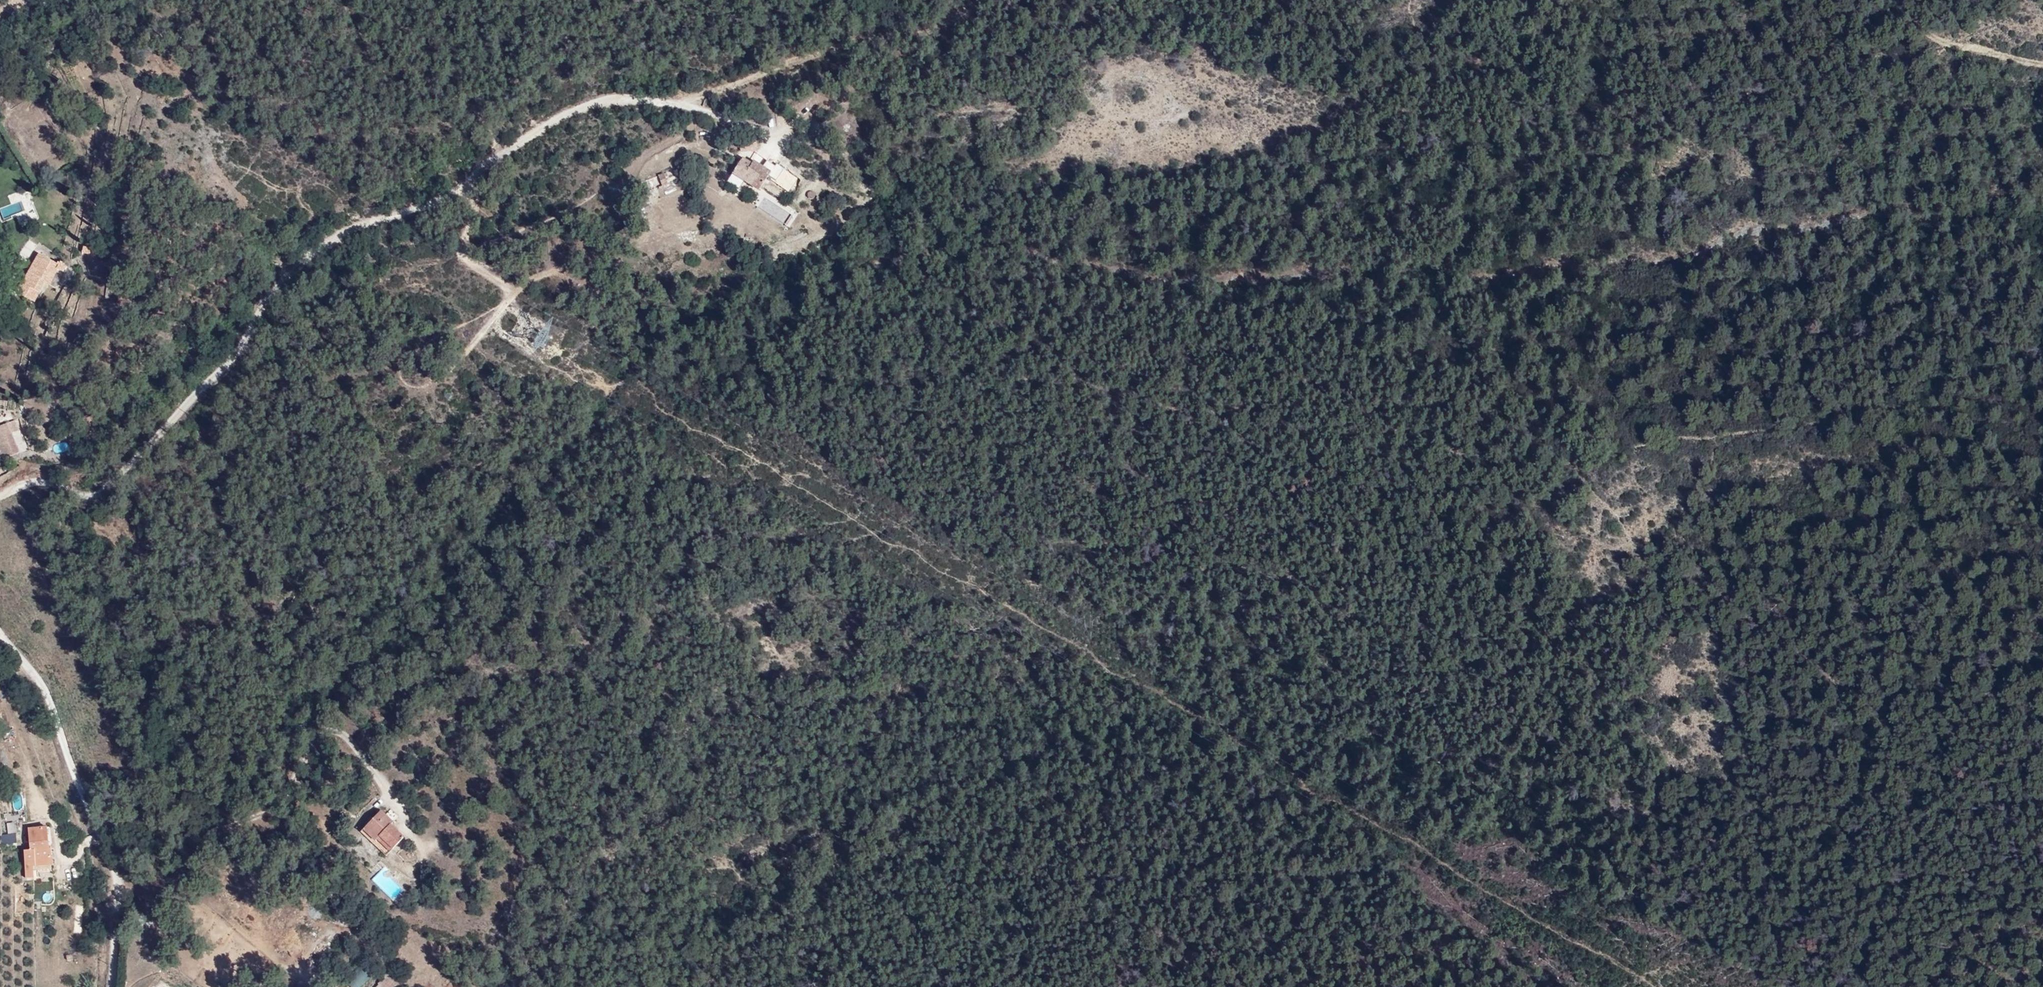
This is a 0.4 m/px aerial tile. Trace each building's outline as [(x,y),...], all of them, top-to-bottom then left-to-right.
[(771,173),(733,151),(718,181),(758,199),(771,173)] [(669,168),(656,174),(662,186),(675,179),(669,168)] [(654,176),(644,180),(648,189),(658,185),(654,176)] [(61,269),(36,254),(4,306),(28,322),(61,269)] [(0,422),(0,464),(1,467),(21,458),(8,418),(0,422)] [(4,738),(13,735),(11,728),(2,730),(4,738)] [(372,791),(350,818),(382,846),(401,824),(387,811),(390,807),(372,791)] [(6,823),(8,832),(15,830),(13,821),(6,823)] [(40,863),(39,846),(38,846),(37,824),(19,825),(19,847),(13,847),(12,875),(21,875),(21,863),(39,863),(40,863)] [(387,986),(400,986),(402,985),(388,973),(381,980),(387,986)]
